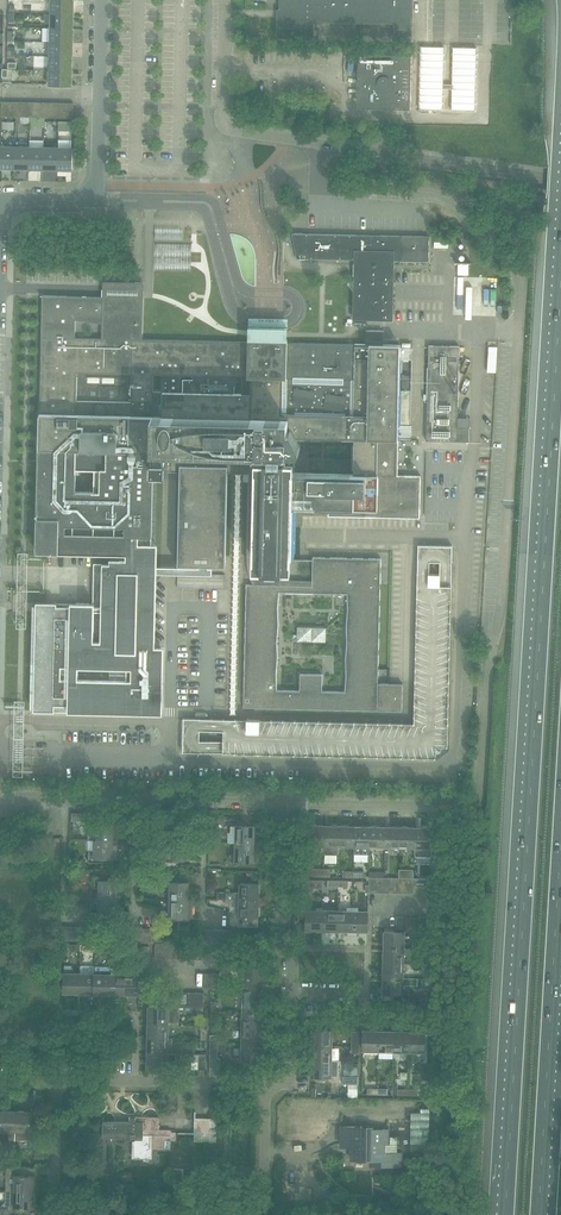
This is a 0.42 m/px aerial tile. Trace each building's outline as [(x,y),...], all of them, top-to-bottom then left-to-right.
[(51,13),(73,14),(74,0),(51,0),(51,13)] [(282,13),(282,18),(279,18),(279,36),(314,37),(314,22),(394,23),(394,35),(412,36),(413,0),(282,0),(282,13)] [(51,13),(50,28),(73,28),(73,14),(51,13)] [(50,28),(50,42),(73,43),(73,28),(50,28)] [(50,42),(50,56),(72,57),(73,43),(50,42)] [(422,48),(420,110),(442,110),(444,48),(422,48)] [(453,48),(452,111),(474,111),(476,49),(453,48)] [(392,109),(398,109),(411,109),(412,56),(358,55),(358,73),(362,73),(361,104),(393,105),(392,109)] [(50,56),(49,70),(72,71),(72,57),(50,56)] [(4,69),(3,83),(12,83),(12,70),(4,69)] [(72,71),(49,70),(49,85),(72,86),(72,71)] [(1,116),(9,117),(9,101),(2,101),(1,116)] [(74,103),(65,103),(65,118),(73,118),(74,103)] [(0,168),(15,169),(15,146),(1,146),(0,168)] [(15,169),(29,169),(30,147),(15,146),(15,169)] [(29,169),(43,169),(44,147),(30,147),(29,169)] [(43,169),(58,170),(59,147),(44,147),(43,169)] [(59,147),(58,170),(72,170),(73,148),(59,147)] [(387,262),(386,260),(426,262),(426,236),(308,233),(293,233),(292,233),(297,259),(297,258),(362,260),(361,268),(364,274),(357,282),(356,282),(355,320),(366,320),(391,321),(392,269),(387,269),(387,268),(387,266),(387,264),(387,262)] [(180,561),(224,562),(226,472),(249,472),(247,561),(250,573),(255,584),(246,584),(244,707),(402,711),(403,684),(378,683),(381,558),(313,557),(313,560),(292,559),(293,508),(329,509),(329,517),(421,519),(422,471),(397,471),(398,462),(400,360),(412,360),(413,342),(389,342),(389,345),(381,344),(381,331),(384,331),(366,330),(366,344),(355,344),(284,343),(284,342),(282,342),(282,351),(253,351),(254,341),(252,341),(252,342),(142,340),(143,298),(131,298),(131,301),(120,300),(120,297),(42,296),(37,552),(120,554),(120,559),(110,559),(110,563),(94,563),(93,579),(93,603),(76,603),(71,603),(71,606),(64,606),(57,606),(57,604),(57,603),(54,603),(40,602),(36,602),(36,604),(36,611),(34,711),(122,713),(163,714),(164,646),(155,646),(155,645),(158,544),(152,544),(153,478),(153,470),(166,470),(167,470),(167,469),(168,469),(168,470),(169,471),(169,472),(170,472),(171,473),(171,472),(172,472),(173,471),(173,470),(182,471),(180,561)] [(484,365),(494,366),(495,340),(484,340),(484,365)] [(460,346),(429,345),(426,441),(469,442),(470,418),(458,418),(460,346)] [(449,745),(454,545),(419,544),(415,723),(184,718),(184,736),(183,753),(437,758),(449,745)] [(296,619),(296,634),(324,635),(325,620),(296,619)] [(88,840),(118,841),(118,823),(106,822),(106,819),(101,819),(101,822),(88,822),(88,840)] [(235,832),(235,843),(259,844),(259,826),(249,825),(249,822),(242,822),(243,822),(243,825),(231,825),(231,832),(235,832)] [(165,831),(165,841),(188,842),(189,824),(160,824),(160,831),(165,831)] [(308,845),(324,845),(324,825),(308,825),(308,845)] [(339,826),(324,825),(324,845),(323,853),(339,853),(339,846),(339,826)] [(354,826),(339,826),(339,846),(354,846),(354,826)] [(354,854),(369,854),(369,846),(370,826),(354,826),(354,846),(354,854)] [(369,846),(385,847),(385,827),(370,826),(369,846)] [(385,847),(400,847),(400,827),(385,827),(385,847)] [(400,847),(415,847),(415,827),(400,827),(400,847)] [(415,827),(415,847),(415,856),(433,856),(433,847),(431,847),(431,828),(415,827)] [(63,857),(64,832),(46,831),(44,856),(63,857)] [(118,841),(88,840),(88,851),(89,850),(89,862),(108,862),(108,858),(117,858),(118,841)] [(188,842),(165,841),(164,852),(160,852),(159,859),(188,860),(188,842)] [(259,844),(235,843),(235,854),(230,854),(230,861),(258,861),(259,844)] [(399,870),(399,877),(406,877),(414,878),(414,870),(399,870)] [(99,888),(98,898),(118,898),(118,880),(112,880),(112,877),(94,877),(94,888),(99,888)] [(169,889),(169,899),(188,900),(189,882),(165,881),(165,889),(169,889)] [(217,899),(233,899),(258,900),(259,884),(240,883),(240,893),(218,892),(217,899)] [(432,885),(414,885),(413,894),(425,894),(432,886),(432,885)] [(118,898),(98,898),(98,899),(95,899),(94,909),(93,909),(93,920),(113,920),(113,916),(117,916),(118,898)] [(188,900),(169,899),(169,910),(164,910),(164,917),(192,918),(193,900),(188,900)] [(233,899),(232,906),(237,906),(237,915),(248,916),(248,925),(258,926),(258,900),(233,899)] [(306,930),(322,930),(322,910),(306,910),(306,930)] [(322,930),(337,931),(337,910),(322,910),(322,930)] [(337,931),(352,931),(352,911),(337,910),(337,931)] [(352,911),(352,931),(368,931),(368,911),(352,911)] [(231,930),(221,930),(221,944),(231,944),(231,930)] [(384,931),(384,947),(404,947),(404,932),(403,932),(396,932),(384,931)] [(154,957),(162,958),(162,943),(158,943),(155,942),(154,957)] [(177,958),(185,958),(185,943),(177,943),(177,958)] [(384,947),(384,962),(404,962),(404,947),(384,947)] [(244,966),(243,981),(264,982),(264,966),(253,966),(253,959),(250,957),(243,956),(241,959),(241,966),(244,966)] [(384,962),(383,977),(403,978),(404,962),(384,962)] [(65,965),(64,981),(64,993),(79,993),(80,973),(74,973),(74,969),(72,967),(72,965),(65,965)] [(95,966),(80,965),(80,973),(79,993),(95,993),(95,966)] [(111,966),(95,966),(95,993),(110,994),(111,966)] [(126,967),(111,966),(110,994),(125,994),(126,974),(126,967)] [(204,989),(212,989),(212,973),(204,973),(204,989)] [(141,974),(126,974),(125,994),(141,995),(141,974)] [(403,978),(383,977),(383,993),(395,993),(394,1001),(410,1002),(410,994),(403,994),(403,978)] [(243,981),(243,997),(263,997),(264,982),(243,981)] [(204,993),(197,993),(196,1008),(204,1008),(204,993)] [(149,1006),(148,1022),(168,1022),(169,1007),(169,995),(149,995),(149,1001),(149,1002),(149,1006)] [(243,997),(243,1012),(263,1012),(263,997),(243,997)] [(243,1012),(242,1028),(262,1028),(263,1012),(243,1012)] [(148,1022),(148,1037),(168,1037),(168,1022),(148,1022)] [(242,1028),(242,1043),(262,1043),(262,1028),(242,1028)] [(312,1029),(312,1045),(332,1045),(332,1030),(312,1029)] [(363,1050),(379,1051),(379,1030),(363,1030),(363,1050)] [(394,1059),(394,1051),(394,1031),(379,1030),(379,1051),(378,1058),(394,1059)] [(352,1031),(352,1046),(359,1046),(360,1031),(352,1031)] [(394,1051),(409,1052),(409,1031),(394,1031),(394,1051)] [(409,1031),(409,1052),(425,1052),(425,1032),(409,1031)] [(148,1037),(148,1053),(168,1053),(168,1037),(148,1037)] [(210,1042),(210,1057),(218,1057),(218,1042),(210,1042)] [(262,1043),(242,1043),(242,1058),(262,1058),(262,1043)] [(312,1045),(312,1060),(332,1061),(332,1045),(312,1045)] [(168,1053),(148,1053),(147,1068),(176,1069),(176,1053),(168,1053)] [(198,1069),(199,1069),(206,1069),(206,1054),(199,1054),(198,1069)] [(332,1061),(312,1060),(311,1076),(331,1076),(332,1061)] [(343,1076),(343,1083),(343,1084),(359,1084),(359,1076),(343,1076)] [(16,1111),(15,1140),(30,1140),(30,1147),(38,1147),(39,1109),(31,1109),(31,1111),(16,1111)] [(15,1140),(16,1111),(0,1110),(0,1131),(9,1131),(8,1140),(15,1140)] [(208,1134),(208,1141),(216,1141),(217,1118),(196,1118),(196,1111),(195,1111),(194,1133),(208,1134)] [(132,1158),(153,1158),(153,1148),(170,1148),(171,1140),(176,1140),(176,1132),(171,1132),(171,1130),(159,1129),(160,1117),(131,1116),(131,1121),(103,1121),(102,1137),(103,1137),(103,1134),(125,1134),(125,1140),(133,1140),(132,1158)] [(362,1126),(341,1126),(341,1142),(353,1142),(353,1146),(351,1146),(351,1159),(371,1160),(371,1165),(401,1166),(402,1153),(398,1153),(398,1136),(388,1136),(388,1129),(362,1129),(362,1126)] [(6,1167),(6,1190),(35,1191),(35,1168),(38,1169),(38,1168),(15,1167),(6,1167)] [(2,1214),(30,1214),(28,1214),(28,1207),(34,1207),(35,1191),(6,1190),(5,1206),(0,1206),(0,1214),(2,1214)]
